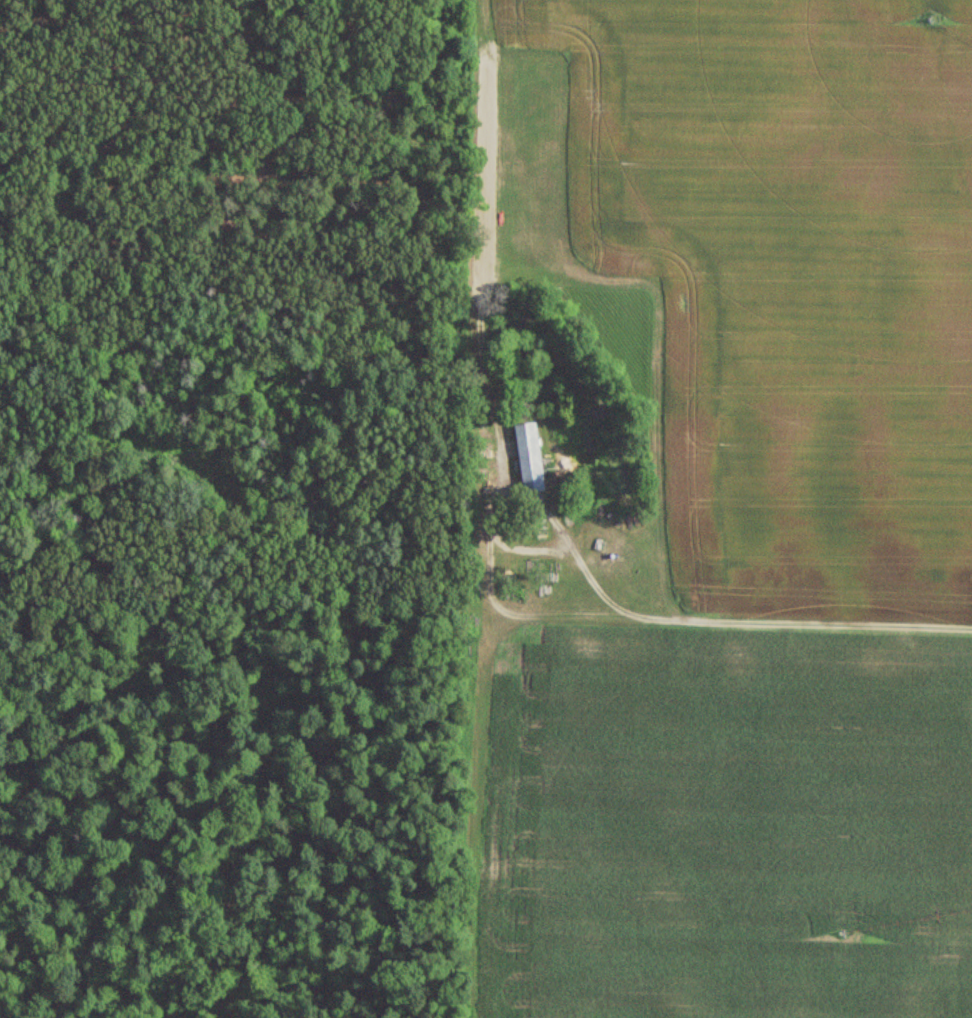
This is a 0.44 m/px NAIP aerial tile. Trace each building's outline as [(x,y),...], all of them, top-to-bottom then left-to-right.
[(525,494),(546,492),(540,424),(518,426),(525,494)]
